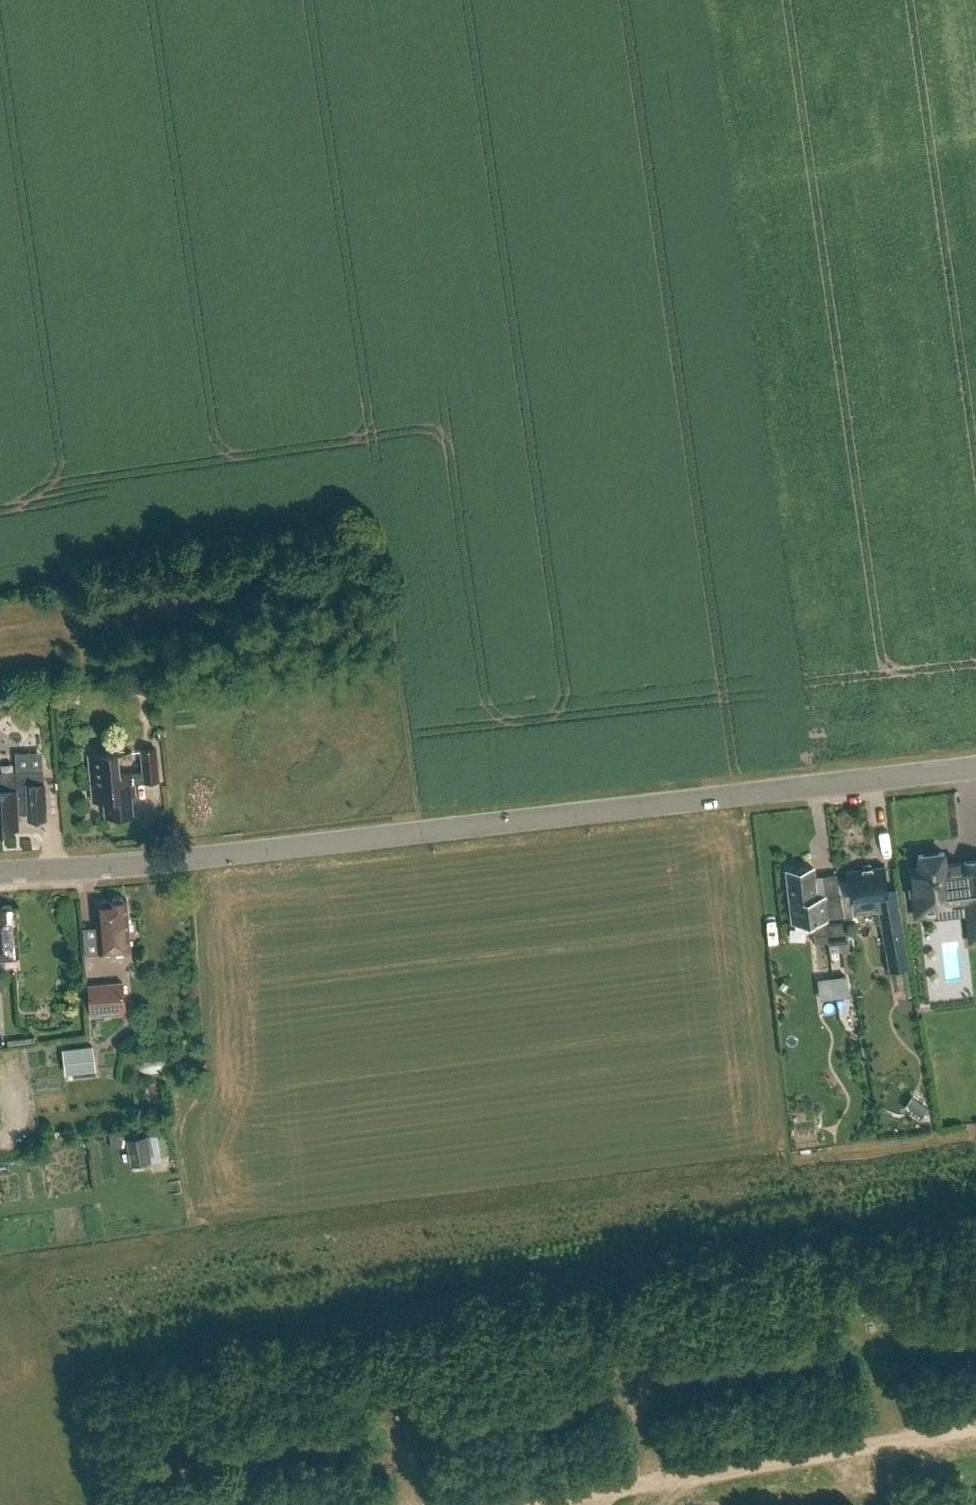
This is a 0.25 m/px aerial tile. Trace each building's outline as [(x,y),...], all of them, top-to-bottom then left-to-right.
[(10,746),(11,763),(37,762),(36,745),(10,746)] [(159,778),(156,746),(141,748),(143,770),(119,773),(117,752),(131,750),(131,749),(88,753),(93,799),(104,798),(106,816),(118,815),(120,817),(129,816),(131,813),(133,813),(131,794),(130,794),(129,791),(135,790),(134,780),(159,778)] [(43,770),(0,772),(0,827),(17,826),(16,809),(29,808),(29,817),(45,816),(43,770)] [(907,878),(909,896),(914,896),(916,915),(935,912),(934,903),(966,899),(970,927),(975,927),(975,861),(946,864),(944,852),(918,855),(919,867),(911,868),(912,877),(907,878)] [(817,897),(814,876),(813,867),(787,870),(793,922),(812,920),(814,936),(827,934),(828,944),(847,942),(841,894),(817,897)] [(879,910),(889,970),(909,966),(896,889),(886,890),(884,868),(872,869),(871,868),(863,869),(862,870),(848,872),(849,877),(851,897),(853,913),(879,910)] [(128,946),(127,934),(128,934),(125,899),(95,901),(98,936),(99,936),(100,949),(128,946)] [(19,955),(15,907),(0,908),(0,956),(19,955)] [(819,992),(853,988),(851,971),(817,975),(819,992)] [(90,1013),(126,1009),(123,980),(87,983),(90,1013)] [(66,1074),(94,1071),(90,1044),(63,1047),(66,1074)] [(910,1114),(919,1120),(928,1108),(919,1102),(910,1114)] [(131,1164),(150,1161),(146,1134),(126,1138),(131,1164)]
